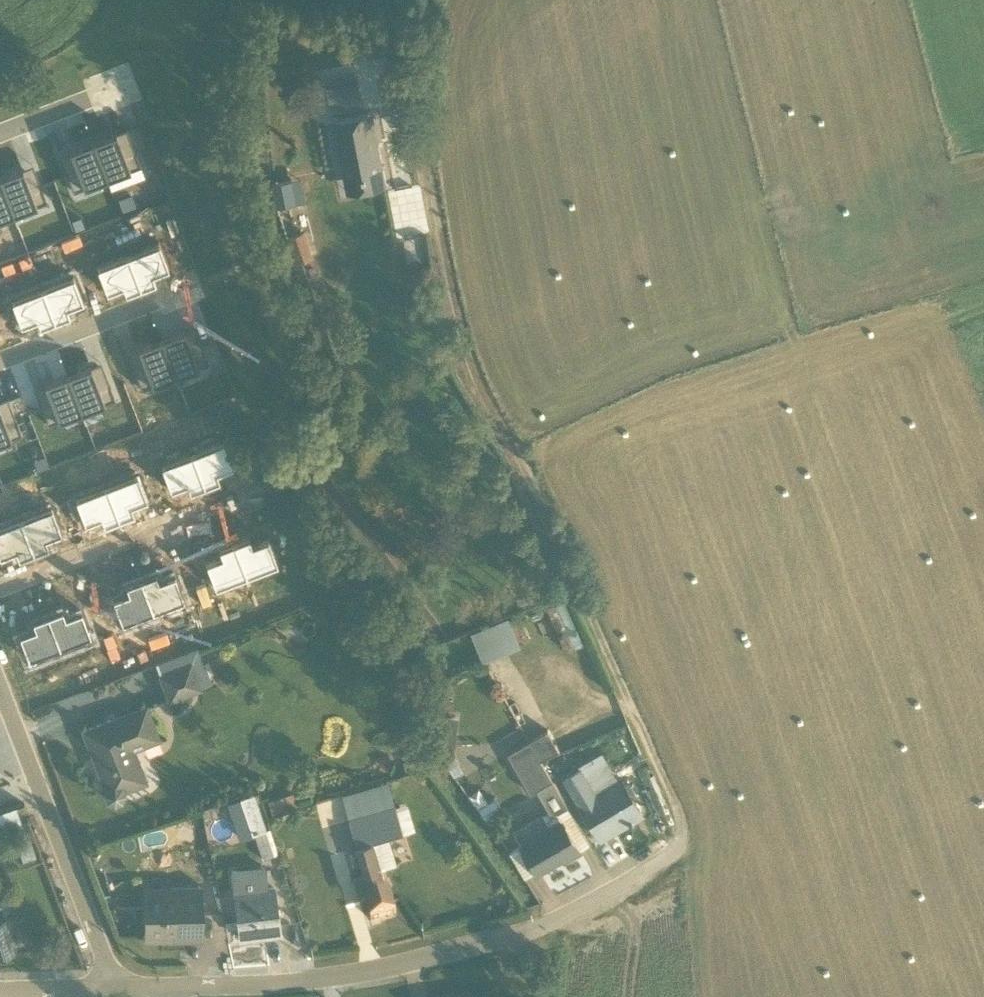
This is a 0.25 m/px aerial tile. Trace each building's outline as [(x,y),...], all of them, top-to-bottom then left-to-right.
[(355,164),(360,192),(386,186),(378,145),(374,146),(367,114),(332,120),(341,166),(355,164)] [(125,127),(91,140),(105,178),(139,165),(125,127)] [(91,140),(57,154),(71,191),(105,178),(91,140)] [(0,175),(0,183),(12,214),(46,201),(31,163),(0,175)] [(292,178),(278,181),(284,205),(298,202),(292,178)] [(12,214),(0,183),(0,219),(12,214)] [(314,258),(305,231),(286,238),(296,265),(314,258)] [(126,253),(139,287),(154,281),(151,274),(167,267),(162,253),(157,242),(126,253)] [(173,249),(162,253),(167,267),(151,274),(154,281),(182,271),(173,249)] [(123,293),(139,287),(126,253),(94,266),(99,278),(104,292),(120,286),(123,293)] [(40,286),(53,320),(69,314),(66,307),(82,300),(76,286),(72,274),(40,286)] [(66,307),(69,314),(123,293),(120,286),(104,292),(99,278),(76,286),(82,300),(66,307)] [(37,326),(53,320),(40,286),(9,299),(13,310),(18,324),(35,318),(37,326)] [(37,326),(35,318),(18,324),(13,310),(0,315),(0,340),(37,326)] [(192,324),(159,337),(173,375),(207,362),(192,324)] [(159,337),(125,350),(140,388),(173,375),(159,337)] [(99,361),(65,374),(80,410),(113,397),(99,361)] [(65,374),(32,387),(46,423),(80,410),(65,374)] [(0,399),(0,441),(20,434),(6,396),(0,399)] [(221,439),(190,452),(203,485),(218,479),(215,471),(231,465),(226,452),(221,439)] [(237,447),(226,452),(231,465),(215,471),(218,479),(246,469),(237,447)] [(187,491),(203,485),(190,452),(158,464),(163,476),(168,490),(184,483),(187,491)] [(105,485),(117,518),(133,512),(130,505),(146,498),(140,484),(136,473),(105,485)] [(130,505),(133,512),(187,491),(184,483),(168,490),(163,476),(140,484),(146,498),(130,505)] [(102,524),(117,518),(105,485),(73,497),(77,509),(83,523),(99,517),(102,524)] [(51,505),(19,518),(32,551),(47,545),(44,538),(60,532),(55,517),(51,505)] [(44,538),(47,545),(102,524),(99,517),(83,523),(77,509),(55,517),(60,532),(44,538)] [(241,520),(247,534),(250,542),(266,536),(257,514),(241,520)] [(0,525),(0,555),(13,550),(16,557),(32,551),(19,518),(0,525)] [(219,554),(216,546),(211,532),(195,538),(203,560),(219,554)] [(232,540),(244,574),(276,562),(266,536),(250,542),(247,534),(232,540)] [(216,546),(219,554),(203,560),(213,586),(244,574),(232,540),(216,546)] [(16,557),(13,550),(0,555),(0,563),(16,557)] [(154,571),(157,578),(173,572),(164,550),(148,556),(154,571)] [(126,590),(123,583),(118,568),(101,574),(110,597),(126,590)] [(154,571),(138,577),(151,610),(183,598),(173,572),(157,578),(154,571)] [(126,590),(110,597),(119,622),(151,610),(138,577),(123,583),(126,590)] [(60,607),(63,614),(79,608),(71,586),(55,592),(60,607)] [(32,626),(29,619),(24,604),(8,610),(16,633),(32,626)] [(58,646),(89,634),(79,608),(63,614),(60,607),(45,613),(58,646)] [(470,632),(483,661),(530,640),(518,611),(470,632)] [(32,626),(16,633),(26,658),(58,646),(45,613),(29,619),(32,626)] [(210,682),(196,646),(154,662),(168,698),(210,682)] [(147,704),(81,729),(94,763),(100,761),(109,784),(105,792),(107,798),(113,801),(120,800),(124,790),(147,782),(134,748),(160,738),(147,704)] [(552,815),(568,806),(529,741),(507,754),(530,793),(536,789),(552,815)] [(435,754),(444,771),(460,763),(451,745),(435,754)] [(581,767),(564,777),(600,838),(642,813),(621,778),(608,786),(606,782),(594,789),(581,767)] [(403,832),(388,781),(342,794),(358,845),(354,846),(362,873),(351,876),(360,909),(366,907),(371,922),(395,915),(381,868),(396,864),(388,837),(403,832)] [(273,811),(300,801),(295,787),(268,797),(273,811)] [(231,796),(238,833),(256,829),(261,854),(273,851),(261,790),(231,796)] [(23,830),(16,806),(0,811),(0,838),(23,830)] [(543,813),(513,830),(536,871),(562,856),(564,859),(579,851),(561,818),(549,825),(543,813)] [(263,864),(229,869),(238,935),(263,931),(264,936),(279,934),(272,884),(266,885),(263,864)] [(2,885),(0,886),(0,951),(15,946),(10,931),(16,929),(2,885)] [(199,885),(142,886),(143,940),(199,939),(199,885)]
